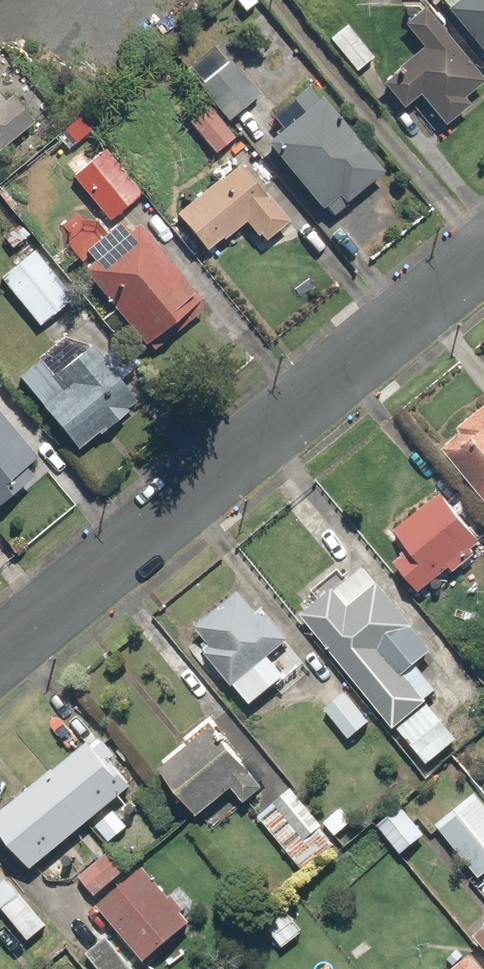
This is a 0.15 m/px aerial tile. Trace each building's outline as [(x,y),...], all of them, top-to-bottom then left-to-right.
[(444,10),(483,60),(483,0),(456,0),(444,10)] [(462,98),(481,82),(420,9),(399,26),(418,49),(385,96),(399,113),(416,99),(442,131),(470,107),(462,98)] [(373,60),(346,23),(326,38),(352,75),(373,60)] [(255,94),(224,59),(196,85),(227,119),(255,94)] [(308,89),(266,121),(276,133),(263,143),(322,220),(376,179),(308,89)] [(0,100),(0,158),(37,129),(12,98),(3,104),(0,100)] [(235,138),(205,106),(185,124),(214,156),(235,138)] [(138,193),(101,148),(68,175),(106,220),(138,193)] [(234,166),(170,221),(200,256),(240,222),(259,244),(283,223),(234,166)] [(18,259),(0,274),(0,283),(40,330),(75,299),(34,251),(37,249),(18,227),(3,241),(18,259)] [(197,312),(134,229),(78,270),(142,354),(197,312)] [(71,332),(14,380),(73,451),(131,403),(71,332)] [(152,369),(130,370),(132,397),(153,396),(152,369)] [(439,445),(483,499),(483,407),(439,445)] [(29,482),(21,474),(35,461),(0,420),(0,507),(29,482)] [(482,547),(436,492),(388,532),(403,550),(388,562),(415,594),(430,582),(436,590),(444,583),(438,576),(447,569),(451,573),(482,547)] [(410,623),(423,612),(395,579),(383,590),(362,566),(351,576),(348,572),(296,616),(425,767),(456,740),(423,702),(438,689),(415,661),(431,647),(410,623)] [(258,614),(236,587),(190,625),(206,645),(199,651),(244,706),(282,674),(267,656),(288,638),(264,609),(258,614)] [(347,687),(321,708),(348,741),(374,721),(347,687)] [(241,766),(208,726),(154,770),(194,819),(230,790),(243,806),(262,791),(256,784),(265,776),(250,758),(241,766)] [(116,756),(98,734),(0,813),(0,842),(25,873),(133,787),(111,760),(116,756)] [(289,787),(255,816),(302,872),(336,843),(289,787)] [(434,824),(476,879),(483,873),(483,805),(475,793),(434,824)] [(400,803),(375,823),(400,854),(425,834),(400,803)] [(112,809),(92,827),(107,844),(127,826),(112,809)] [(110,849),(76,875),(92,896),(126,870),(110,849)] [(193,903),(178,884),(165,895),(140,866),(94,905),(142,963),(191,923),(182,912),(193,903)] [(0,905),(0,907),(26,940),(45,924),(18,891),(0,905)] [(466,931),(483,952),(483,916),(466,931)] [(101,936),(82,952),(96,968),(130,968),(101,936)] [(467,953),(447,968),(481,968),(467,953)]
